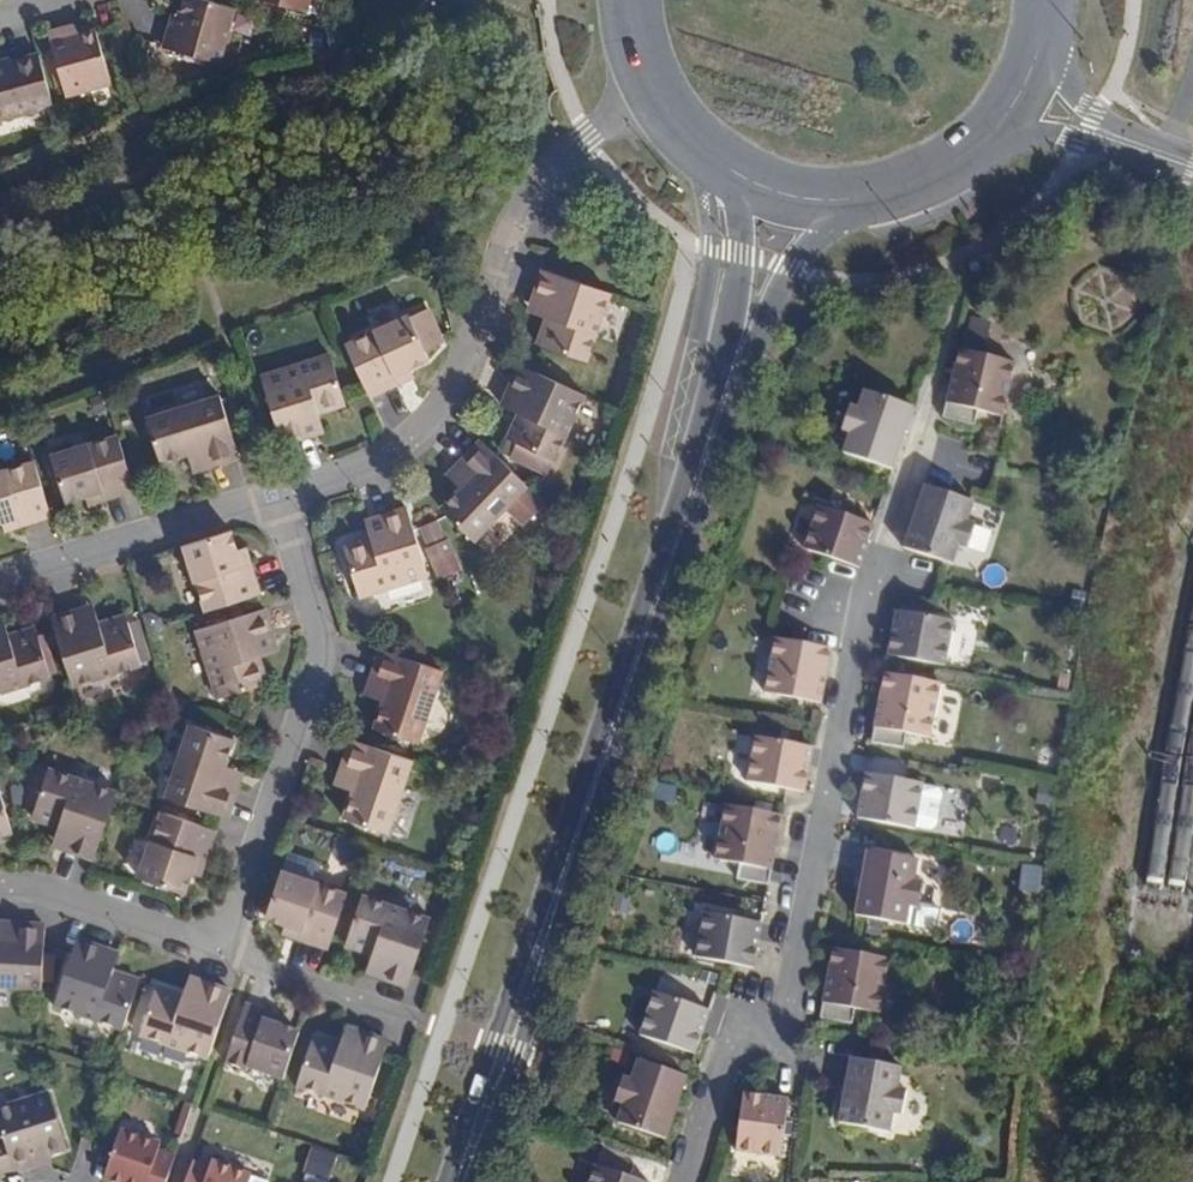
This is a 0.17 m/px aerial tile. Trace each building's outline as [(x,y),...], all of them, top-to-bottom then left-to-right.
[(179,52),(220,64),(233,7),(220,4),(208,0),(184,0),(178,18),(175,32),(169,30),(164,48),(179,52)] [(306,13),(309,0),(267,0),(306,13)] [(172,16),(169,30),(175,32),(178,18),(172,16)] [(69,39),(79,36),(77,30),(66,33),(69,39)] [(53,50),(51,51),(64,96),(111,84),(99,39),(96,31),(79,36),(69,39),(66,33),(50,37),(53,50)] [(38,54),(9,62),(11,66),(0,69),(0,121),(53,106),(38,54)] [(9,62),(9,59),(0,61),(0,69),(11,66),(9,62)] [(587,361),(608,293),(540,268),(530,300),(550,306),(546,317),(539,344),(587,361)] [(528,310),(546,317),(550,306),(530,300),(528,310)] [(425,310),(345,345),(370,399),(402,385),(397,373),(409,369),(430,361),(428,351),(439,347),(425,310)] [(960,350),(952,382),(943,418),(974,427),(978,412),(1001,418),(1015,364),(960,350)] [(325,358),(260,378),(278,446),(308,438),(303,419),(316,414),(339,407),(325,358)] [(584,395),(517,366),(505,396),(523,405),(517,414),(507,440),(519,446),(511,461),(550,477),(584,395)] [(415,379),(409,369),(397,373),(402,385),(415,379)] [(893,467),(915,404),(866,387),(859,405),(852,403),(843,428),(851,431),(844,450),(893,467)] [(523,405),(505,396),(500,408),(517,414),(523,405)] [(201,450),(207,469),(237,459),(216,397),(146,419),(159,462),(187,454),(201,450)] [(303,419),(308,438),(321,435),(316,414),(303,419)] [(100,503),(135,492),(117,435),(50,455),(64,503),(84,498),(97,493),(100,503)] [(527,486),(479,439),(458,462),(473,475),(461,487),(441,509),(473,541),(506,508),(523,524),(544,502),(527,486)] [(500,456),(511,461),(519,446),(507,440),(500,456)] [(193,473),(207,469),(201,450),(187,454),(193,473)] [(51,517),(34,461),(0,471),(0,523),(12,519),(16,528),(51,517)] [(449,472),(461,487),(473,475),(458,462),(449,472)] [(904,549),(940,561),(953,565),(959,547),(967,549),(975,525),(967,522),(974,502),(925,486),(904,549)] [(97,493),(84,498),(86,506),(100,503),(97,493)] [(859,568),(874,525),(819,506),(813,524),(804,549),(825,556),(859,568)] [(403,508),(373,517),(379,535),(370,538),(342,549),(358,599),(427,577),(403,508)] [(379,535),(373,517),(363,521),(370,538),(379,535)] [(427,519),(440,553),(451,548),(446,535),(442,537),(434,517),(427,519)] [(0,523),(0,526),(3,533),(16,528),(12,519),(0,523)] [(440,553),(427,519),(419,523),(427,543),(424,544),(429,557),(440,553)] [(230,531),(181,546),(204,612),(259,595),(248,562),(240,564),(236,550),(230,531)] [(243,548),(236,550),(240,564),(248,562),(243,548)] [(451,548),(440,553),(446,568),(458,564),(451,548)] [(440,553),(429,557),(435,573),(446,568),(440,553)] [(86,626),(98,623),(93,605),(80,608),(86,626)] [(80,608),(51,617),(73,686),(140,664),(126,614),(98,623),(86,626),(80,608)] [(253,647),(272,641),(262,609),(195,630),(217,699),(266,684),(258,657),(253,647)] [(945,665),(954,621),(896,611),(888,655),(945,665)] [(50,676),(34,626),(7,635),(0,637),(0,692),(50,676)] [(765,692),(821,703),(831,649),(797,642),(775,638),(765,692)] [(275,652),(272,641),(253,647),(258,657),(275,652)] [(442,670),(380,650),(369,681),(387,687),(382,699),(374,727),(418,741),(442,670)] [(941,683),(885,673),(872,742),(904,748),(907,734),(931,738),(941,683)] [(365,694),(382,699),(387,687),(369,681),(365,694)] [(211,781),(216,768),(224,740),(182,726),(156,795),(219,817),(228,786),(211,781)] [(747,781),(805,792),(813,748),(756,737),(747,781)] [(412,761),(351,740),(340,770),(357,777),(353,789),(344,817),(387,832),(412,761)] [(115,796),(120,782),(51,759),(34,806),(62,815),(74,819),(68,838),(97,849),(115,796)] [(233,773),(216,768),(211,781),(228,786),(233,773)] [(335,783),(353,789),(357,777),(340,770),(335,783)] [(865,777),(865,780),(857,822),(914,832),(914,831),(922,790),(923,788),(865,777)] [(938,793),(922,790),(914,831),(930,834),(936,830),(942,798),(938,793)] [(768,885),(782,815),(726,804),(715,859),(740,864),(737,878),(768,885)] [(8,832),(0,805),(0,835),(8,832)] [(179,891),(178,893),(185,892),(190,875),(194,861),(203,864),(214,830),(160,811),(136,877),(179,891)] [(74,819),(62,815),(55,834),(68,838),(74,819)] [(905,926),(909,907),(918,909),(922,883),(914,881),(918,861),(867,851),(855,916),(905,926)] [(198,877),(203,864),(194,861),(190,875),(198,877)] [(294,937),(328,950),(346,896),(281,871),(265,916),(282,924),(296,928),(294,937)] [(344,944),(372,954),(382,959),(377,976),(405,986),(406,983),(429,919),(362,897),(344,944)] [(753,967),(762,923),(704,913),(702,923),(696,956),(753,967)] [(12,945),(13,925),(0,924),(0,944),(12,945)] [(296,928),(282,924),(281,933),(294,937),(296,928)] [(41,992),(44,945),(44,927),(13,925),(12,945),(0,944),(0,990),(41,992)] [(54,1009),(122,1033),(139,983),(113,973),(99,970),(105,951),(77,941),(54,1009)] [(833,949),(821,1019),(852,1025),(855,1010),(879,1014),(889,959),(833,949)] [(99,970),(113,973),(119,956),(105,951),(99,970)] [(382,959),(372,954),(365,972),(377,976),(382,959)] [(195,1001),(199,982),(190,979),(182,997),(195,1001)] [(139,1036),(208,1060),(231,993),(199,982),(195,1001),(182,997),(156,989),(139,1036)] [(701,1036),(709,1011),(654,993),(648,1011),(640,1035),(695,1054),(701,1036)] [(246,1004),(225,1065),(250,1072),(252,1069),(283,1081),(300,1032),(279,1026),(266,1022),(271,1013),(246,1004)] [(283,1017),(271,1013),(266,1022),(279,1026),(283,1017)] [(351,1050),(357,1032),(347,1028),(341,1045),(351,1050)] [(388,1042),(357,1032),(351,1050),(341,1045),(313,1036),(296,1087),(364,1110),(388,1042)] [(898,1089),(901,1069),(851,1059),(838,1124),(890,1134),(893,1116),(901,1115),(906,1091),(898,1089)] [(665,1139),(686,1076),(637,1061),(631,1078),(623,1076),(615,1101),(623,1104),(616,1123),(665,1139)] [(743,1092),(735,1149),(779,1156),(787,1098),(743,1092)] [(35,1168),(32,1158),(45,1154),(65,1149),(48,1095),(0,1111),(0,1135),(2,1140),(0,1140),(0,1178),(35,1168)] [(175,1157),(157,1152),(159,1145),(120,1133),(104,1181),(167,1181),(175,1157)] [(343,1156),(321,1149),(314,1171),(336,1178),(343,1156)] [(35,1168),(41,1166),(48,1165),(45,1154),(32,1158),(35,1168)] [(192,1164),(186,1181),(249,1181),(252,1175),(210,1162),(206,1169),(192,1164)] [(595,1165),(590,1181),(644,1181),(595,1165)]
